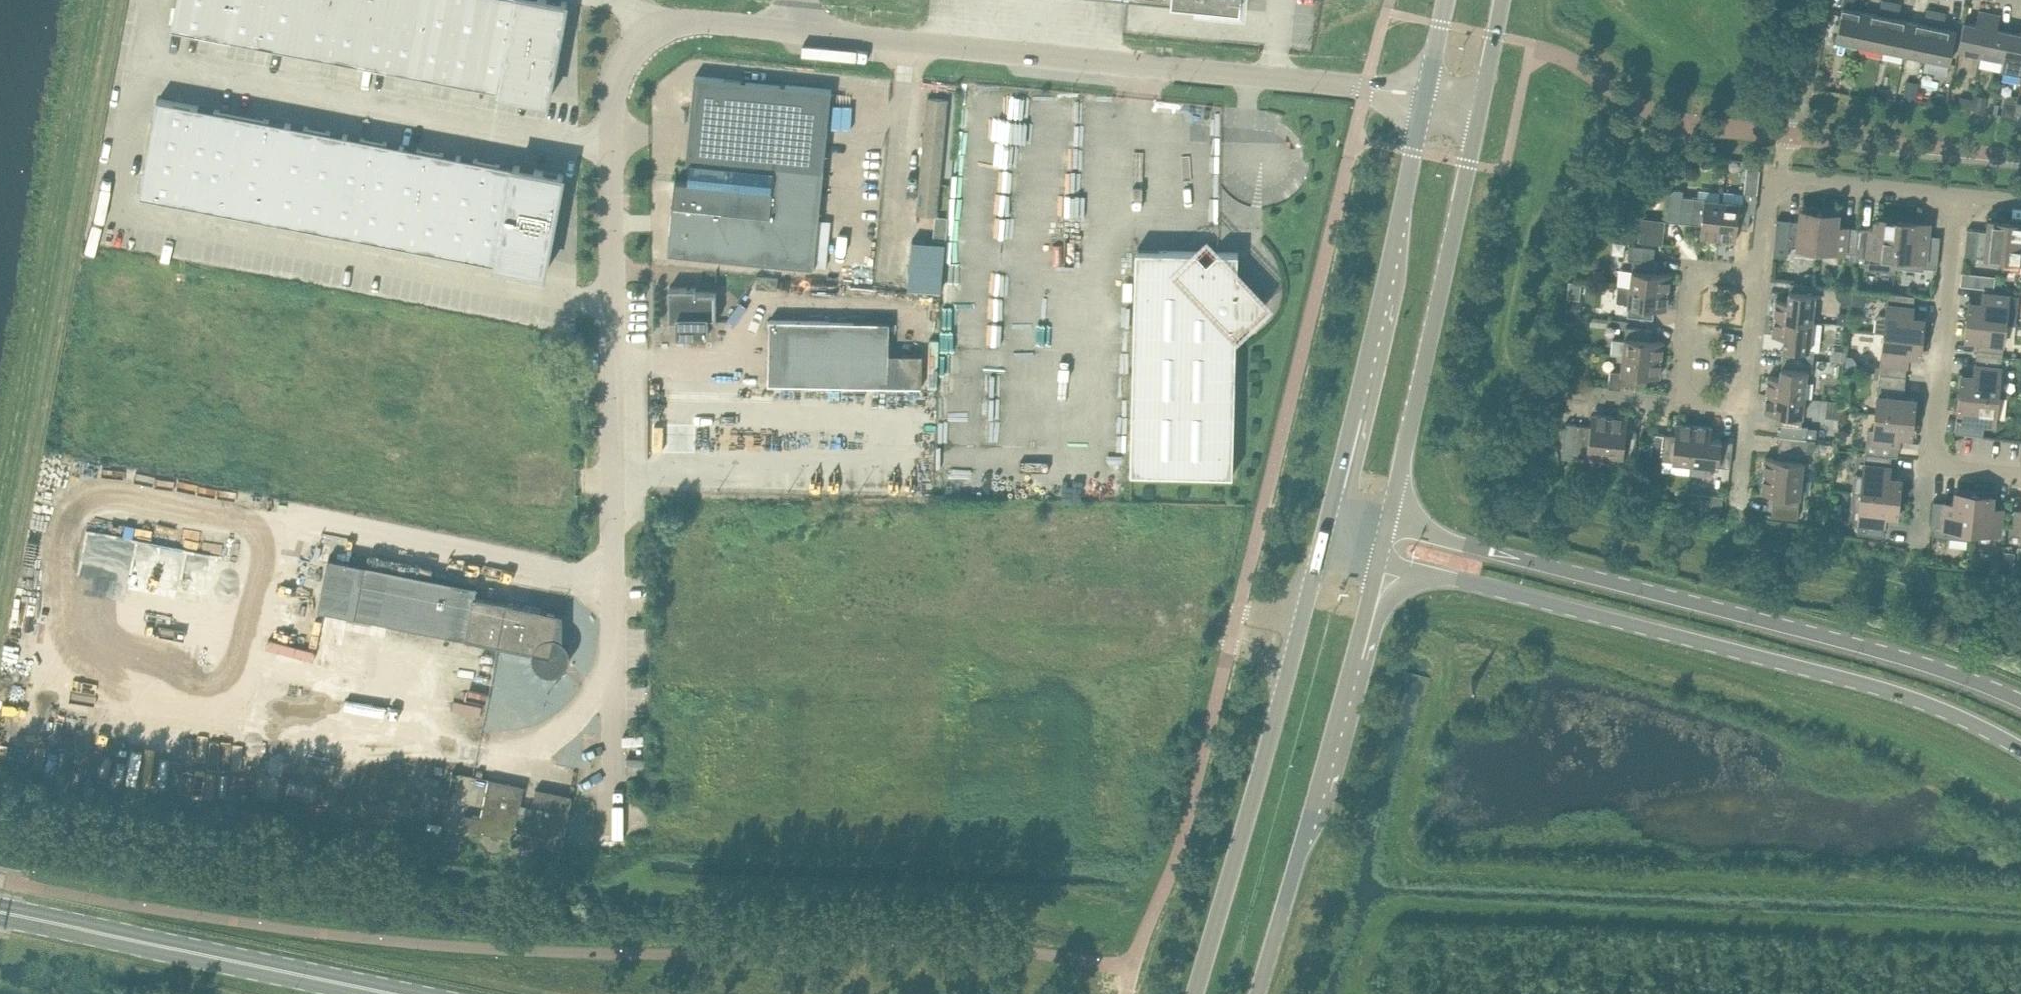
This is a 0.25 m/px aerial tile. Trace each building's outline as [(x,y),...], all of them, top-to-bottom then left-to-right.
[(549,100),(568,1),(561,0),(177,0),(172,27),(500,89),(500,90),(549,100)] [(1892,1),(1886,0),(1881,0),(1880,9),(1890,11),(1892,1)] [(1901,3),(1892,1),(1890,11),(1899,13),(1901,3)] [(1860,43),(1866,12),(1843,7),(1836,38),(1860,43)] [(1934,20),(1936,10),(1926,8),(1924,18),(1934,20)] [(1946,12),(1936,10),(1934,20),(1944,22),(1946,12)] [(1981,54),(1989,13),(1979,10),(1976,24),(1964,22),(1958,50),(1981,54)] [(1882,48),(1888,16),(1866,12),(1860,43),(1882,48)] [(2003,59),(2009,31),(1997,28),(2000,15),(1989,13),(1981,54),(2003,59)] [(1904,52),(1911,21),(1888,16),(1882,48),(1904,52)] [(1927,57),(1933,25),(1911,21),(1904,52),(1927,57)] [(1957,30),(1933,25),(1927,57),(1950,62),(1957,30)] [(2020,33),(2009,31),(2003,59),(2001,69),(2020,73),(2020,32),(2020,33)] [(675,179),(668,253),(814,268),(814,266),(826,267),(831,219),(819,218),(832,88),(696,75),(687,161),(694,162),(692,181),(675,179)] [(1906,79),(1902,98),(1915,101),(1919,82),(1906,79)] [(928,97),(926,117),(916,211),(936,213),(946,119),(948,99),(928,97)] [(515,166),(159,98),(141,194),(496,262),(496,263),(545,272),(564,174),(515,165),(515,166)] [(2004,102),(2001,114),(2013,116),(2016,104),(2004,102)] [(1748,160),(1744,191),(1757,193),(1760,166),(1761,162),(1748,160)] [(1718,238),(1722,199),(1683,195),(1683,189),(1674,188),(1668,194),(1665,220),(1702,223),(1700,236),(1718,238)] [(1750,212),(1755,212),(1757,193),(1744,191),(1743,202),(1722,199),(1718,238),(1736,240),(1737,227),(1748,229),(1750,212)] [(1816,248),(1820,210),(1802,208),(1801,221),(1777,218),(1773,255),(1787,256),(1789,245),(1807,247),(1816,248)] [(1838,212),(1820,210),(1816,248),(1844,252),(1843,260),(1855,262),(1859,227),(1837,224),(1838,212)] [(1896,257),(1900,219),(1882,217),(1881,229),(1859,227),(1855,262),(1855,264),(1866,265),(1866,268),(1894,271),(1896,257)] [(2004,258),(2008,220),(1990,218),(1989,230),(1967,228),(1964,254),(1995,257),(2004,258)] [(1929,222),(1900,219),(1896,257),(1924,260),(1923,267),(1937,268),(1940,235),(1928,234),(1929,222)] [(2008,220),(2004,258),(2020,260),(2020,221),(2008,220)] [(912,288),(945,292),(949,243),(917,240),(912,288)] [(1137,249),(1131,471),(1233,474),(1237,333),(1267,303),(1238,272),(1238,252),(1218,251),(1208,241),(1197,251),(1137,249)] [(1655,247),(1635,245),(1629,244),(1628,259),(1633,260),(1632,271),(1620,270),(1618,286),(1668,291),(1670,273),(1658,272),(1659,261),(1653,261),(1655,247)] [(1963,273),(1961,285),(1974,286),(1976,274),(1963,273)] [(1816,292),(1809,292),(1810,284),(1790,282),(1788,300),(1776,299),(1774,317),(1813,321),(1816,292)] [(1667,309),(1668,291),(1618,286),(1617,301),(1628,302),(1627,315),(1653,318),(1654,307),(1667,309)] [(687,287),(669,287),(669,319),(678,319),(678,331),(677,331),(677,333),(709,333),(709,331),(708,331),(708,319),(717,319),(717,291),(696,291),(696,288),(687,287)] [(1837,287),(1836,296),(1842,303),(1851,304),(1852,289),(1837,287)] [(1914,295),(1895,293),(1888,292),(1886,315),(1880,314),(1880,318),(1875,318),(1874,331),(1884,332),(1922,336),(1924,319),(1912,317),(1914,295)] [(2019,295),(2009,294),(2003,294),(1983,292),(1982,302),(1970,301),(1968,319),(2006,323),(2016,324),(2019,295)] [(1571,298),(1569,313),(1579,314),(1581,300),(1571,298)] [(1824,322),(1813,321),(1774,317),(1772,335),(1785,336),(1783,354),(1814,358),(1814,351),(1821,352),(1824,322)] [(888,385),(889,354),(890,322),(770,319),(769,383),(789,383),(888,385)] [(2002,355),(2006,323),(1968,319),(1966,337),(1978,338),(1977,353),(2002,355)] [(1626,326),(1625,340),(1613,338),(1612,353),(1623,354),(1661,358),(1663,340),(1651,339),(1652,329),(1626,326)] [(1921,354),(1922,336),(1884,332),(1880,372),(1906,375),(1908,353),(1921,354)] [(1998,396),(2001,367),(2002,355),(1977,353),(1974,375),(1962,374),(1960,392),(1998,396)] [(923,354),(889,354),(888,385),(923,386),(923,354)] [(1659,376),(1661,358),(1623,354),(1621,372),(1610,371),(1609,387),(1621,388),(1621,383),(1646,386),(1647,375),(1659,376)] [(1805,397),(1808,370),(1812,370),(1814,358),(1783,354),(1780,377),(1768,375),(1766,393),(1805,397)] [(1904,397),(1906,375),(1880,372),(1876,412),(1914,416),(1916,398),(1904,397)] [(1995,424),(1998,396),(1960,392),(1958,409),(1970,411),(1969,420),(1957,419),(1956,432),(1983,435),(1984,423),(1995,424)] [(1802,426),(1805,397),(1766,393),(1764,411),(1777,412),(1775,423),(1781,424),(1780,435),(1806,438),(1807,427),(1802,426)] [(1912,434),(1914,416),(1876,412),(1872,453),(1892,455),(1898,455),(1900,433),(1912,434)] [(1606,453),(1610,415),(1592,413),(1591,425),(1565,423),(1563,443),(1562,457),(1578,459),(1579,451),(1606,453)] [(1628,417),(1610,415),(1606,453),(1634,456),(1637,430),(1627,429),(1628,417)] [(1690,462),(1695,424),(1676,422),(1675,434),(1652,432),(1649,469),(1662,470),(1663,459),(1690,462)] [(1712,426),(1695,424),(1690,462),(1710,464),(1730,466),(1733,441),(1711,438),(1712,426)] [(1806,438),(1807,438),(1815,439),(1816,439),(1817,428),(1807,427),(1806,438)] [(1802,478),(1805,450),(1813,451),(1815,439),(1807,438),(1806,438),(1780,435),(1778,457),(1766,456),(1764,474),(1802,478)] [(1839,441),(1838,449),(1848,450),(1849,442),(1839,441)] [(1892,455),(1872,453),(1866,452),(1863,475),(1857,474),(1853,476),(1852,491),(1900,496),(1901,478),(1889,477),(1892,455)] [(1798,518),(1802,478),(1764,474),(1762,492),(1774,493),(1772,515),(1798,518)] [(1970,530),(1974,492),(1957,490),(1956,502),(1933,500),(1930,526),(1936,526),(1942,527),(1941,535),(1970,538),(1970,530)] [(1898,514),(1900,496),(1852,491),(1850,506),(1853,509),(1860,510),(1857,532),(1863,533),(1883,535),(1885,513),(1898,514)] [(1993,494),(1974,492),(1970,530),(1999,533),(2002,507),(1991,506),(1993,494)] [(1710,495),(1708,509),(1722,511),(1723,505),(1724,496),(1710,495)] [(2015,508),(2012,534),(2020,535),(2020,509),(2015,508)] [(477,587),(440,579),(330,557),(319,608),(533,651),(533,656),(535,662),(538,666),(542,670),(547,672),(553,673),(558,672),(563,669),(567,665),(570,660),(571,654),(570,649),(568,644),(564,640),(564,639),(563,613),(560,612),(478,595),(478,593),(476,593),(477,587)] [(1990,559),(1988,571),(1999,572),(2000,560),(1990,559)] [(2003,561),(2002,572),(2012,573),(2013,562),(2003,561)] [(515,830),(520,810),(525,785),(489,778),(481,817),(466,813),(463,828),(513,838),(515,830)] [(561,848),(572,795),(537,787),(531,813),(520,810),(515,830),(544,836),(543,844),(561,848)]
